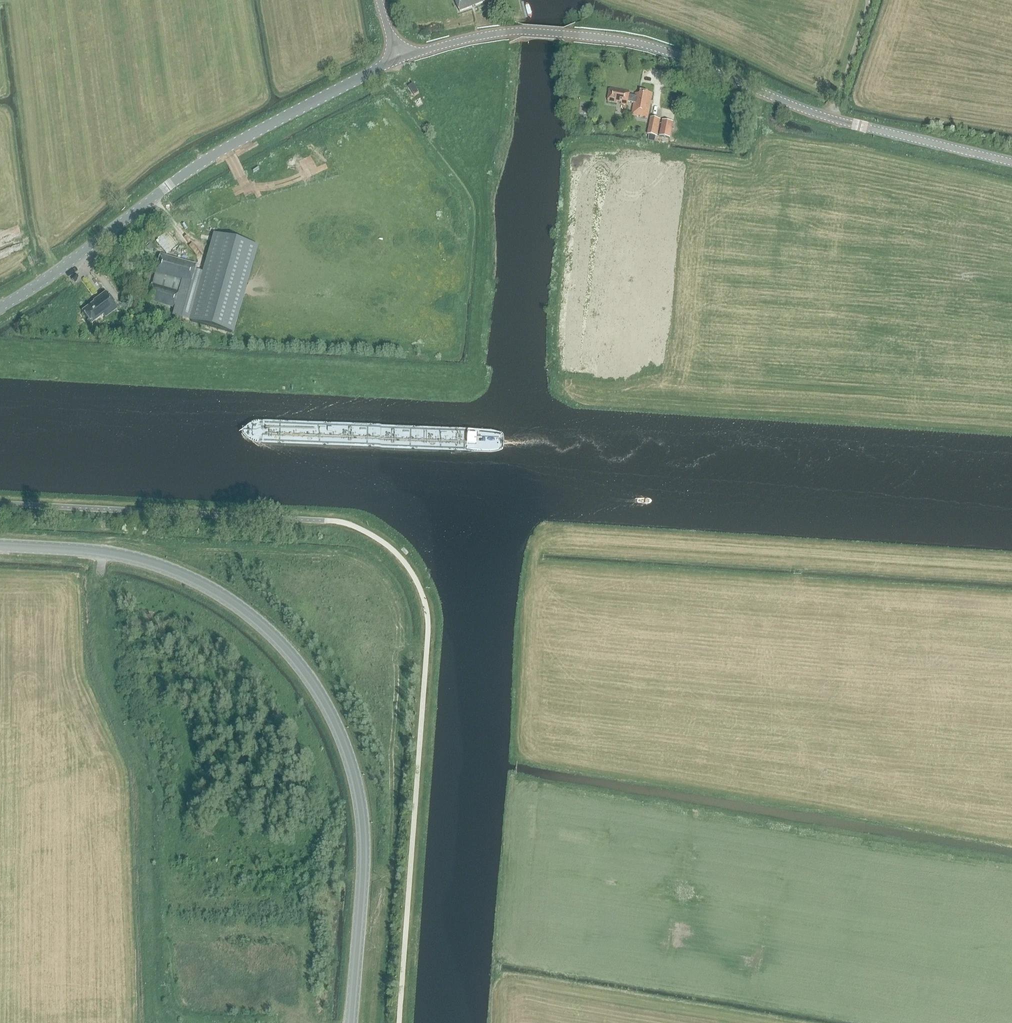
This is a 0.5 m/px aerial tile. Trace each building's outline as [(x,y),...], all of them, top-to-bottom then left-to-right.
[(488,0),(453,0),(458,11),(488,0)] [(418,93),(412,84),(408,87),(414,96),(418,93)] [(631,115),(647,118),(651,93),(640,91),(640,94),(635,93),(634,96),(628,95),(629,92),(608,88),(606,102),(626,105),(627,102),(633,103),(631,115)] [(647,134),(657,136),(660,119),(650,117),(647,134)] [(672,122),(662,120),(659,136),(670,138),(672,122)] [(214,234),(190,321),(230,332),(254,245),(214,234)] [(144,246),(149,251),(155,245),(151,240),(144,246)] [(190,283),(195,264),(159,254),(146,300),(173,308),(181,280),(190,283)] [(104,317),(116,308),(105,292),(98,297),(99,298),(81,311),(91,324),(102,315),(104,317)] [(141,324),(133,322),(131,328),(140,330),(141,324)]
